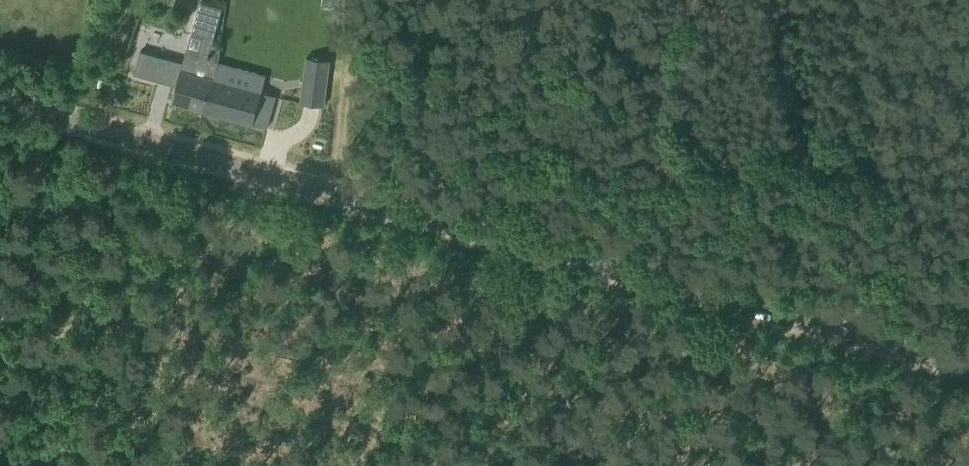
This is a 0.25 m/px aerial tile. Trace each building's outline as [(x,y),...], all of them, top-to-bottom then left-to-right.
[(187,47),(172,102),(204,111),(213,77),(219,57),(219,45),(212,43),(222,7),(201,1),(192,33),(188,48),(187,47)] [(142,55),(132,89),(151,95),(161,61),(142,55)] [(306,57),(300,103),(324,106),(330,60),(306,57)] [(213,77),(204,111),(266,128),(267,128),(275,96),(213,77)]
